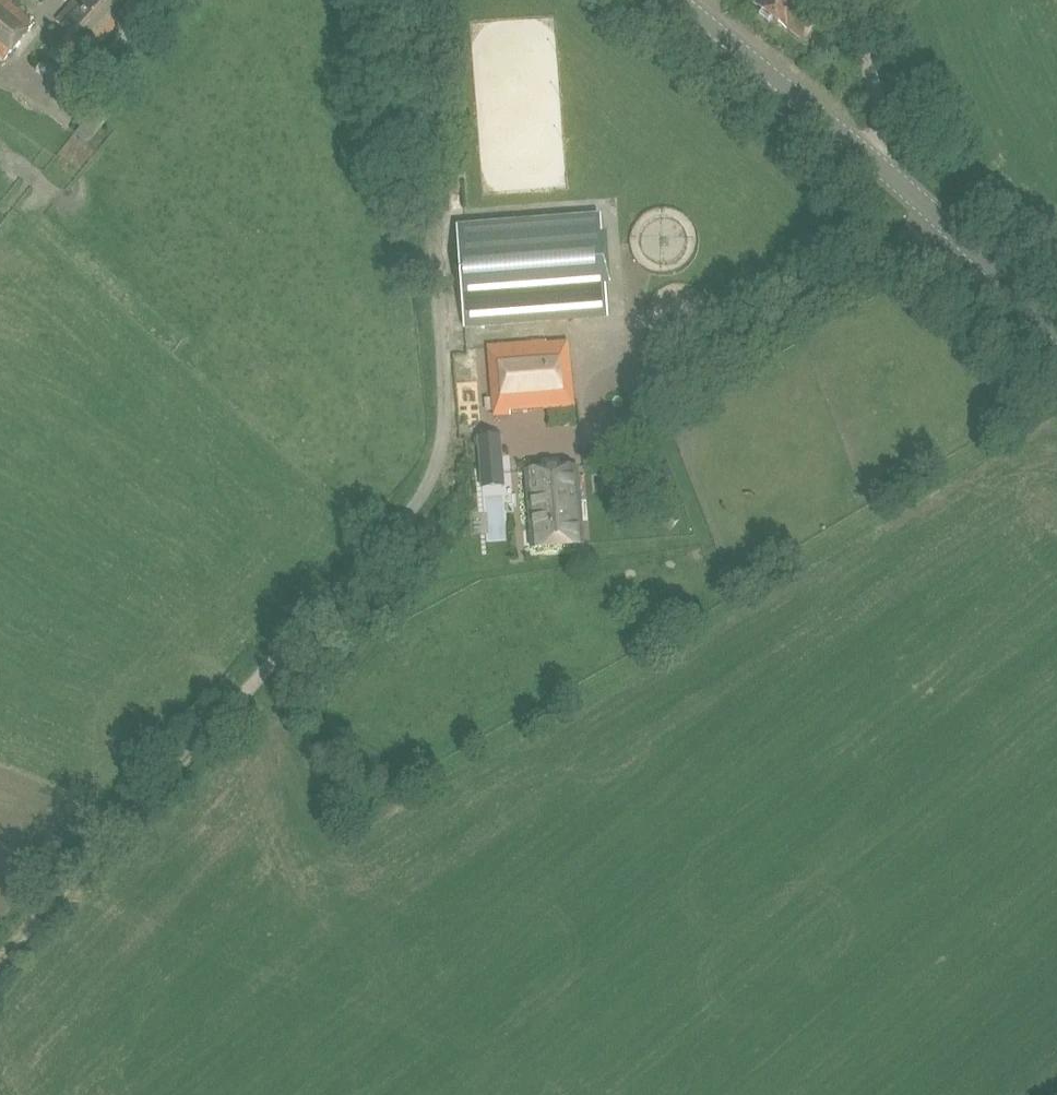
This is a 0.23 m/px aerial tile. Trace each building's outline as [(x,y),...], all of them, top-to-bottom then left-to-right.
[(5,61),(35,23),(5,0),(0,0),(0,56),(5,61)] [(144,1),(143,0),(78,0),(59,21),(93,52),(122,19),(126,22),(144,1)] [(757,5),(804,42),(820,22),(804,9),(811,0),(761,0),(757,5)] [(600,216),(458,228),(466,328),(608,316),(600,216)] [(490,349),(494,418),(512,417),(511,408),(544,406),(544,407),(567,406),(564,346),(547,347),(547,345),(490,349)] [(489,457),(489,473),(508,473),(508,457),(489,457)] [(579,467),(526,471),(532,548),(584,545),(579,467)]
